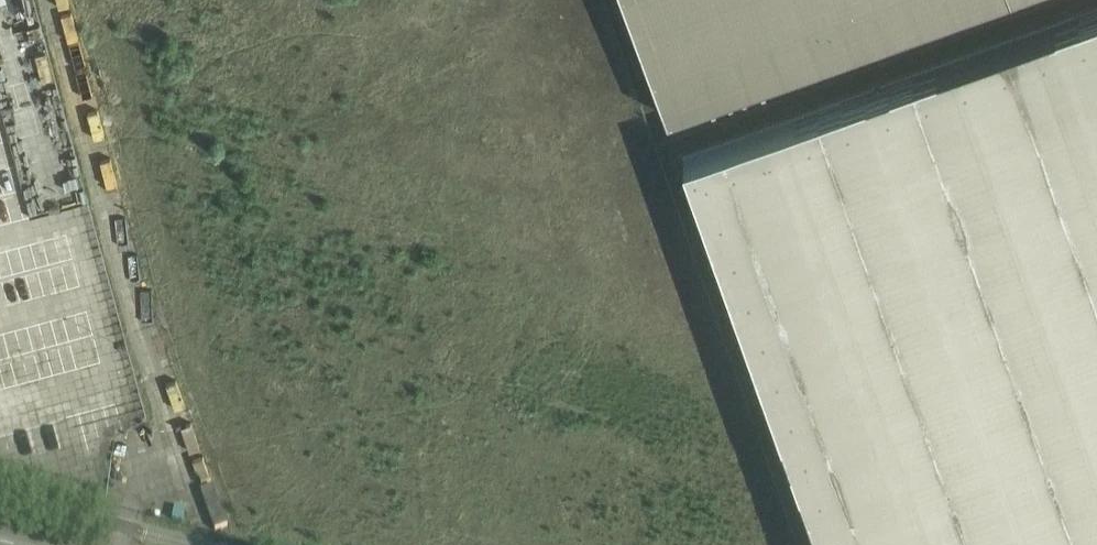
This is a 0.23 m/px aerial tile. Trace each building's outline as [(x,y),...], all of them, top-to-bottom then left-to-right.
[(666,115),(989,0),(625,0),(666,115)] [(683,157),(821,544),(1096,544),(1096,8),(683,157)]
